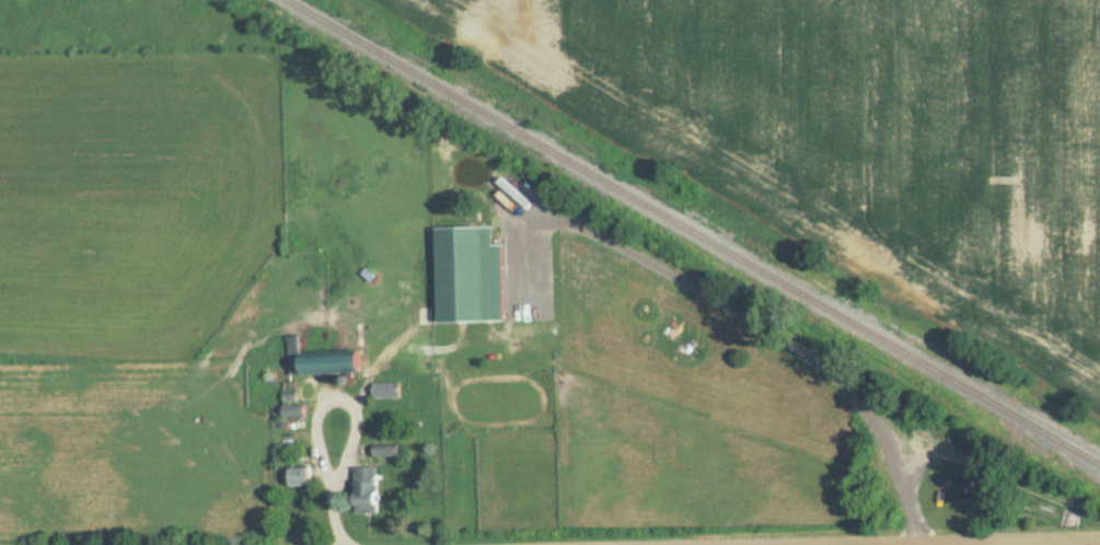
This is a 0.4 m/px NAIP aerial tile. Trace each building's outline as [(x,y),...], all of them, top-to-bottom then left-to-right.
[(436,322),(483,322),(483,245),(436,245),(436,322)] [(289,376),(360,373),(359,350),(300,352),(299,336),(288,337),(289,376)] [(373,399),(398,399),(398,384),(373,384),(373,399)] [(354,513),(378,513),(378,467),(354,467),(354,513)] [(288,486),(311,486),(311,468),(288,468),(288,486)]
